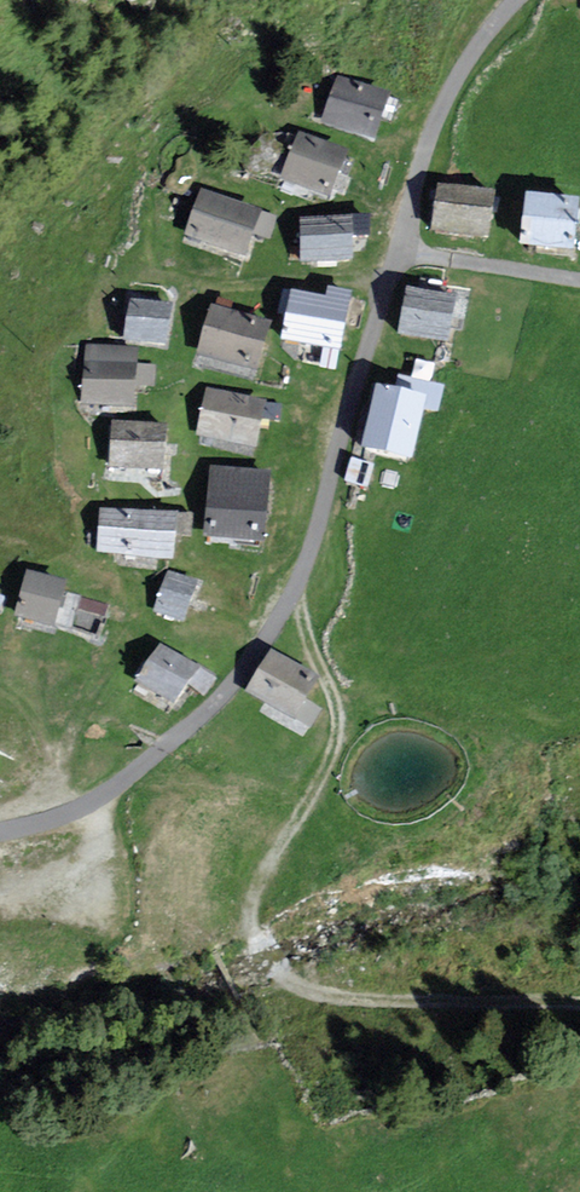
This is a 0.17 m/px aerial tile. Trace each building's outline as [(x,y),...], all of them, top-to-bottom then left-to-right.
[(329,85),(314,124),(361,141),(375,103),(329,85)] [(289,143),(272,180),(318,201),(335,163),(289,143)] [(432,194),(426,235),(480,243),(486,202),(432,194)] [(248,219),(195,197),(178,237),(232,259),(248,219)] [(569,210),(519,204),(514,250),(564,255),(569,210)] [(342,226),(295,227),(296,269),(343,267),(342,226)] [(317,305),(284,299),(275,344),(327,354),(337,301),(319,298),(317,305)] [(406,299),(398,338),(440,346),(448,307),(406,299)] [(163,312),(125,307),(120,344),(159,349),(163,312)] [(261,331),(205,313),(191,355),(248,373),(261,331)] [(80,351),(76,403),(123,407),(128,356),(80,351)] [(259,407),(203,394),(193,440),(249,452),(259,407)] [(367,394),(352,454),(401,466),(416,407),(367,394)] [(158,433),(108,427),(103,468),(153,474),(158,433)] [(206,473),(195,536),(250,545),(260,482),(206,473)] [(163,522),(95,513),(89,554),(157,563),(163,522)] [(149,608),(176,620),(191,588),(164,576),(149,608)] [(52,589),(16,579),(5,620),(41,630),(52,589)] [(184,674),(149,654),(130,685),(165,706),(184,674)] [(305,684),(261,660),(241,695),(297,726),(308,705),(297,699),(305,684)]
